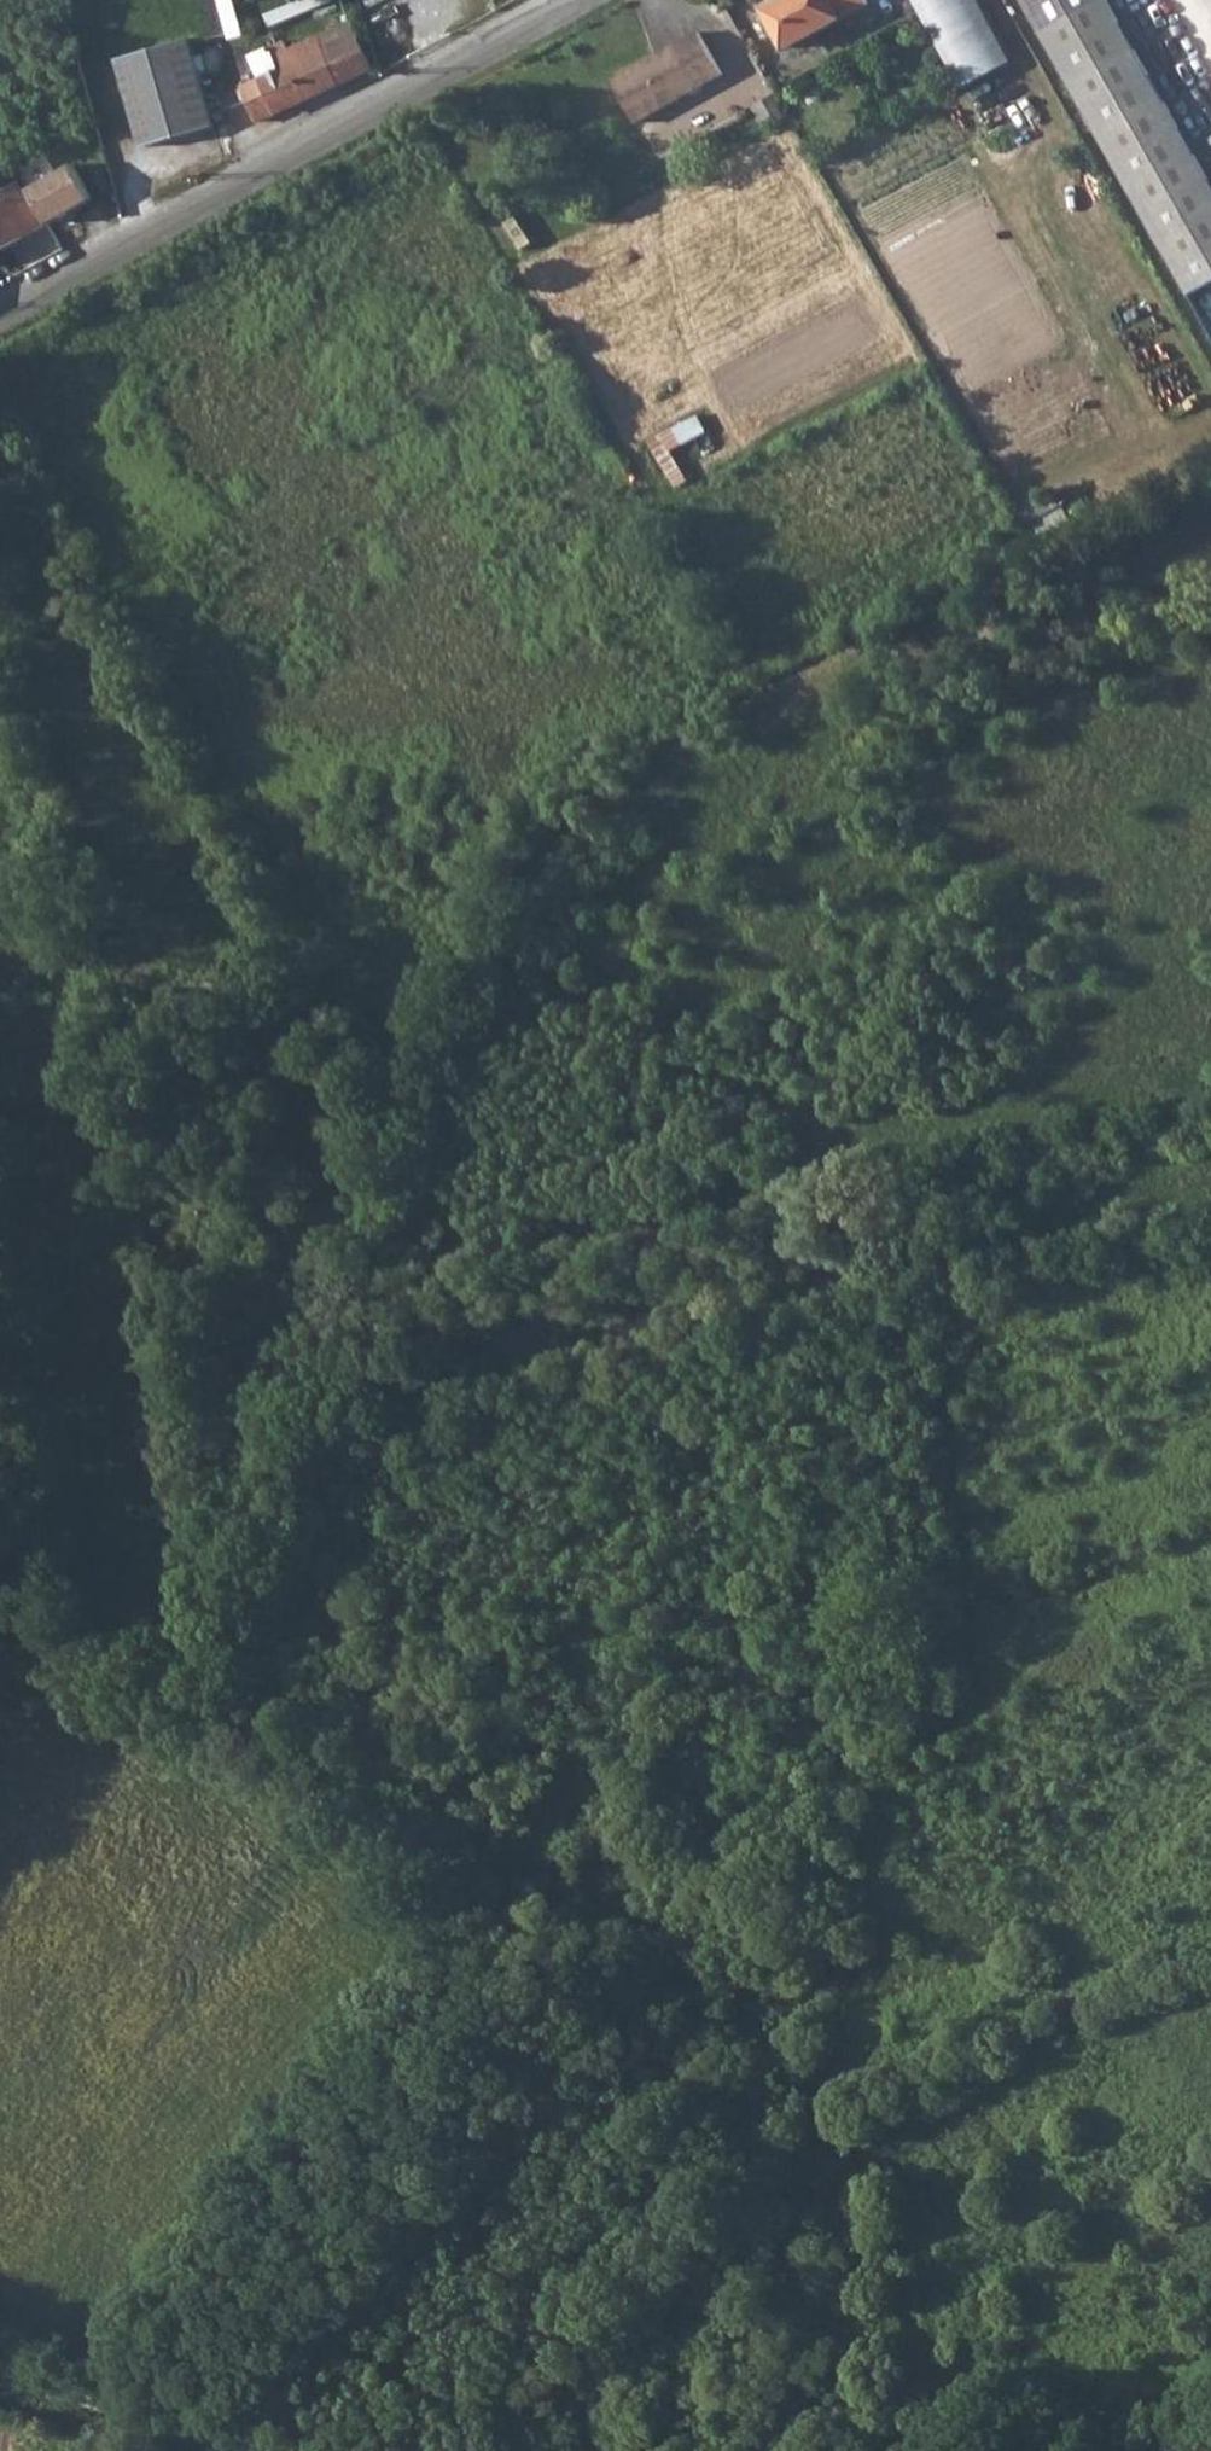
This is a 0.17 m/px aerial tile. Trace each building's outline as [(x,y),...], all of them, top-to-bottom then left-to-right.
[(235,72),(247,100),(254,115),(257,122),(374,68),(344,0),(336,0),(277,25),(283,40),(267,46),(274,61),(269,63),(266,56),(256,60),(257,62),(235,72)] [(758,5),(781,48),(838,17),(830,0),(767,0),(758,5)] [(838,17),(865,2),(863,0),(830,0),(838,17)] [(924,23),(966,0),(911,0),(924,23)] [(974,0),(966,0),(924,23),(959,85),(1006,59),(974,0)] [(1037,33),(1098,0),(1019,0),(1037,33)] [(1037,33),(1183,297),(1210,282),(1210,195),(1103,0),(1098,0),(1037,33)] [(653,53),(609,80),(632,122),(719,70),(696,27),(653,53)] [(190,43),(119,63),(143,147),(215,127),(190,43)] [(88,198),(67,157),(43,170),(66,211),(88,198)] [(0,194),(0,250),(43,226),(19,183),(0,194)]
